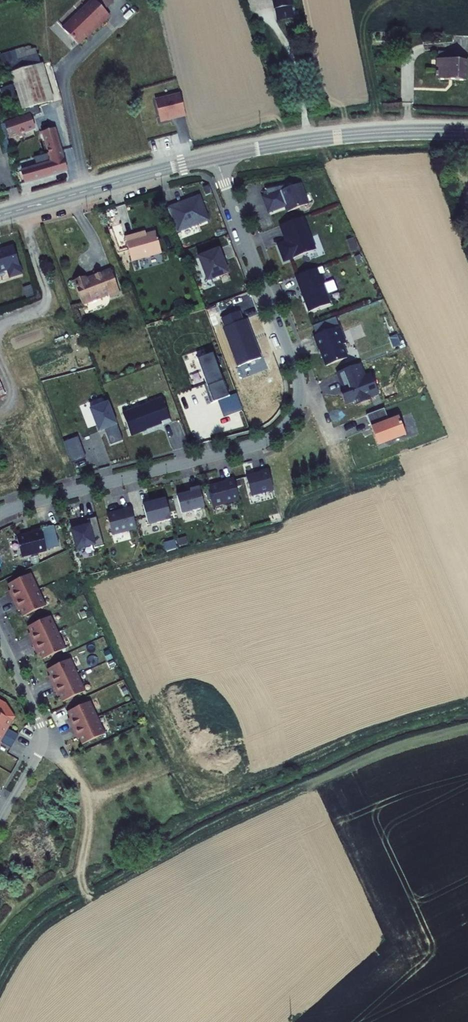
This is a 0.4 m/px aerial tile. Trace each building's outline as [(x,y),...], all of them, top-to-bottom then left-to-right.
[(65,27),(82,41),(93,28),(94,29),(111,8),(104,3),(106,0),(87,0),(65,27)] [(465,47),(436,47),(436,69),(465,69),(465,47)] [(52,90),(40,54),(10,66),(22,101),(52,90)] [(158,90),(165,111),(187,105),(180,83),(158,90)] [(8,103),(16,100),(11,86),(3,89),(8,103)] [(29,106),(4,115),(8,129),(34,120),(29,106)] [(46,154),(23,161),(27,173),(68,159),(54,118),(43,122),(49,142),(43,144),(46,154)] [(289,186),(267,191),(269,197),(265,199),(271,213),(287,207),(290,213),(310,205),(302,185),(290,189),(289,186)] [(176,204),(168,207),(177,232),(209,220),(200,195),(182,202),(183,204),(177,206),(176,204)] [(302,216),(287,222),(291,232),(295,231),(297,237),(285,241),(292,258),(315,249),(302,216)] [(128,236),(134,261),(165,253),(159,231),(149,234),(137,237),(137,234),(128,236)] [(22,275),(13,241),(0,244),(0,272),(6,270),(9,278),(22,275)] [(219,249),(197,257),(207,282),(227,274),(221,258),(222,257),(219,249)] [(317,269),(295,277),(298,286),(299,286),(310,313),(331,305),(317,269)] [(76,283),(85,306),(111,297),(113,300),(123,296),(114,272),(97,278),(97,279),(89,282),(88,279),(76,283)] [(327,366),(348,358),(343,345),(347,344),(336,317),(313,326),(317,336),(314,337),(320,351),(321,350),(327,366)] [(211,389),(208,390),(211,398),(229,391),(213,348),(198,354),(211,389)] [(356,406),(372,400),(370,396),(379,392),(373,375),(365,378),(360,364),(339,373),(344,386),(348,385),(350,390),(342,393),(346,406),(355,402),(356,406)] [(0,375),(0,405),(11,399),(0,375)] [(125,409),(134,430),(144,426),(144,425),(164,417),(165,420),(174,416),(164,392),(151,397),(152,398),(125,409)] [(111,437),(123,432),(109,396),(91,404),(99,424),(105,422),(111,437)] [(368,410),(377,440),(406,431),(401,415),(390,418),(386,405),(368,410)] [(74,458),(89,453),(80,431),(66,436),(74,458)] [(249,469),(254,489),(276,483),(271,462),(262,464),(263,466),(249,469)] [(228,475),(210,480),(215,500),(242,493),(236,471),(228,474),(228,475)] [(180,489),(184,507),(208,500),(202,481),(193,483),(193,486),(180,489)] [(146,498),(151,519),(174,513),(169,493),(155,497),(155,496),(146,498)] [(126,505),(110,509),(115,529),(139,522),(134,502),(126,504),(126,505)] [(75,524),(80,543),(97,538),(98,542),(107,539),(100,511),(90,513),(92,518),(82,521),(83,522),(75,524)] [(20,532),(26,553),(51,546),(50,545),(63,541),(58,521),(35,527),(35,528),(20,532)] [(14,589),(17,595),(43,583),(35,567),(11,578),(14,585),(16,588),(14,589)] [(50,599),(43,583),(17,595),(20,602),(22,601),(24,604),(27,611),(50,599)] [(34,631),(37,638),(63,626),(55,610),(32,621),(35,627),(36,630),(34,631)] [(70,642),(63,626),(37,638),(41,645),(42,644),(44,647),(47,653),(70,642)] [(55,676),(59,683),(84,670),(76,654),(53,665),(56,672),(57,675),(55,676)] [(91,686),(84,670),(59,683),(62,689),(64,688),(65,692),(68,698),(91,686)] [(76,719),(79,726),(105,714),(97,698),(84,704),(74,709),(77,715),(78,718),(76,719)] [(0,705),(0,724),(8,729),(16,714),(0,705)] [(112,730),(105,714),(79,726),(83,733),(85,732),(86,735),(89,741),(112,730)]
